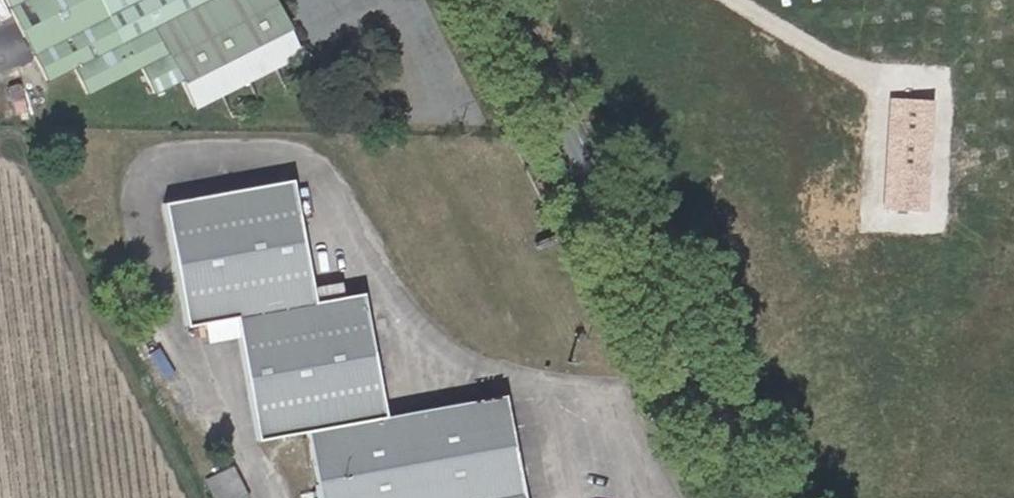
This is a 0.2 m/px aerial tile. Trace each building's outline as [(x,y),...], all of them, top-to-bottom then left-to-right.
[(47,82),(73,68),(86,95),(140,67),(153,95),(181,81),(194,109),(301,55),(274,0),(6,0),(47,82)] [(931,102),(886,100),(882,210),(927,212),(931,102)] [(503,395),(384,416),(362,293),(342,297),(314,301),(311,287),(291,179),(162,203),(185,326),(234,317),(256,440),(306,432),(318,497),(523,497),(503,395)] [(342,297),(340,282),(311,287),(314,301),(342,297)] [(232,466),(215,475),(227,497),(245,497),(247,497),(232,466)] [(215,475),(207,480),(216,497),(227,497),(215,475)]
